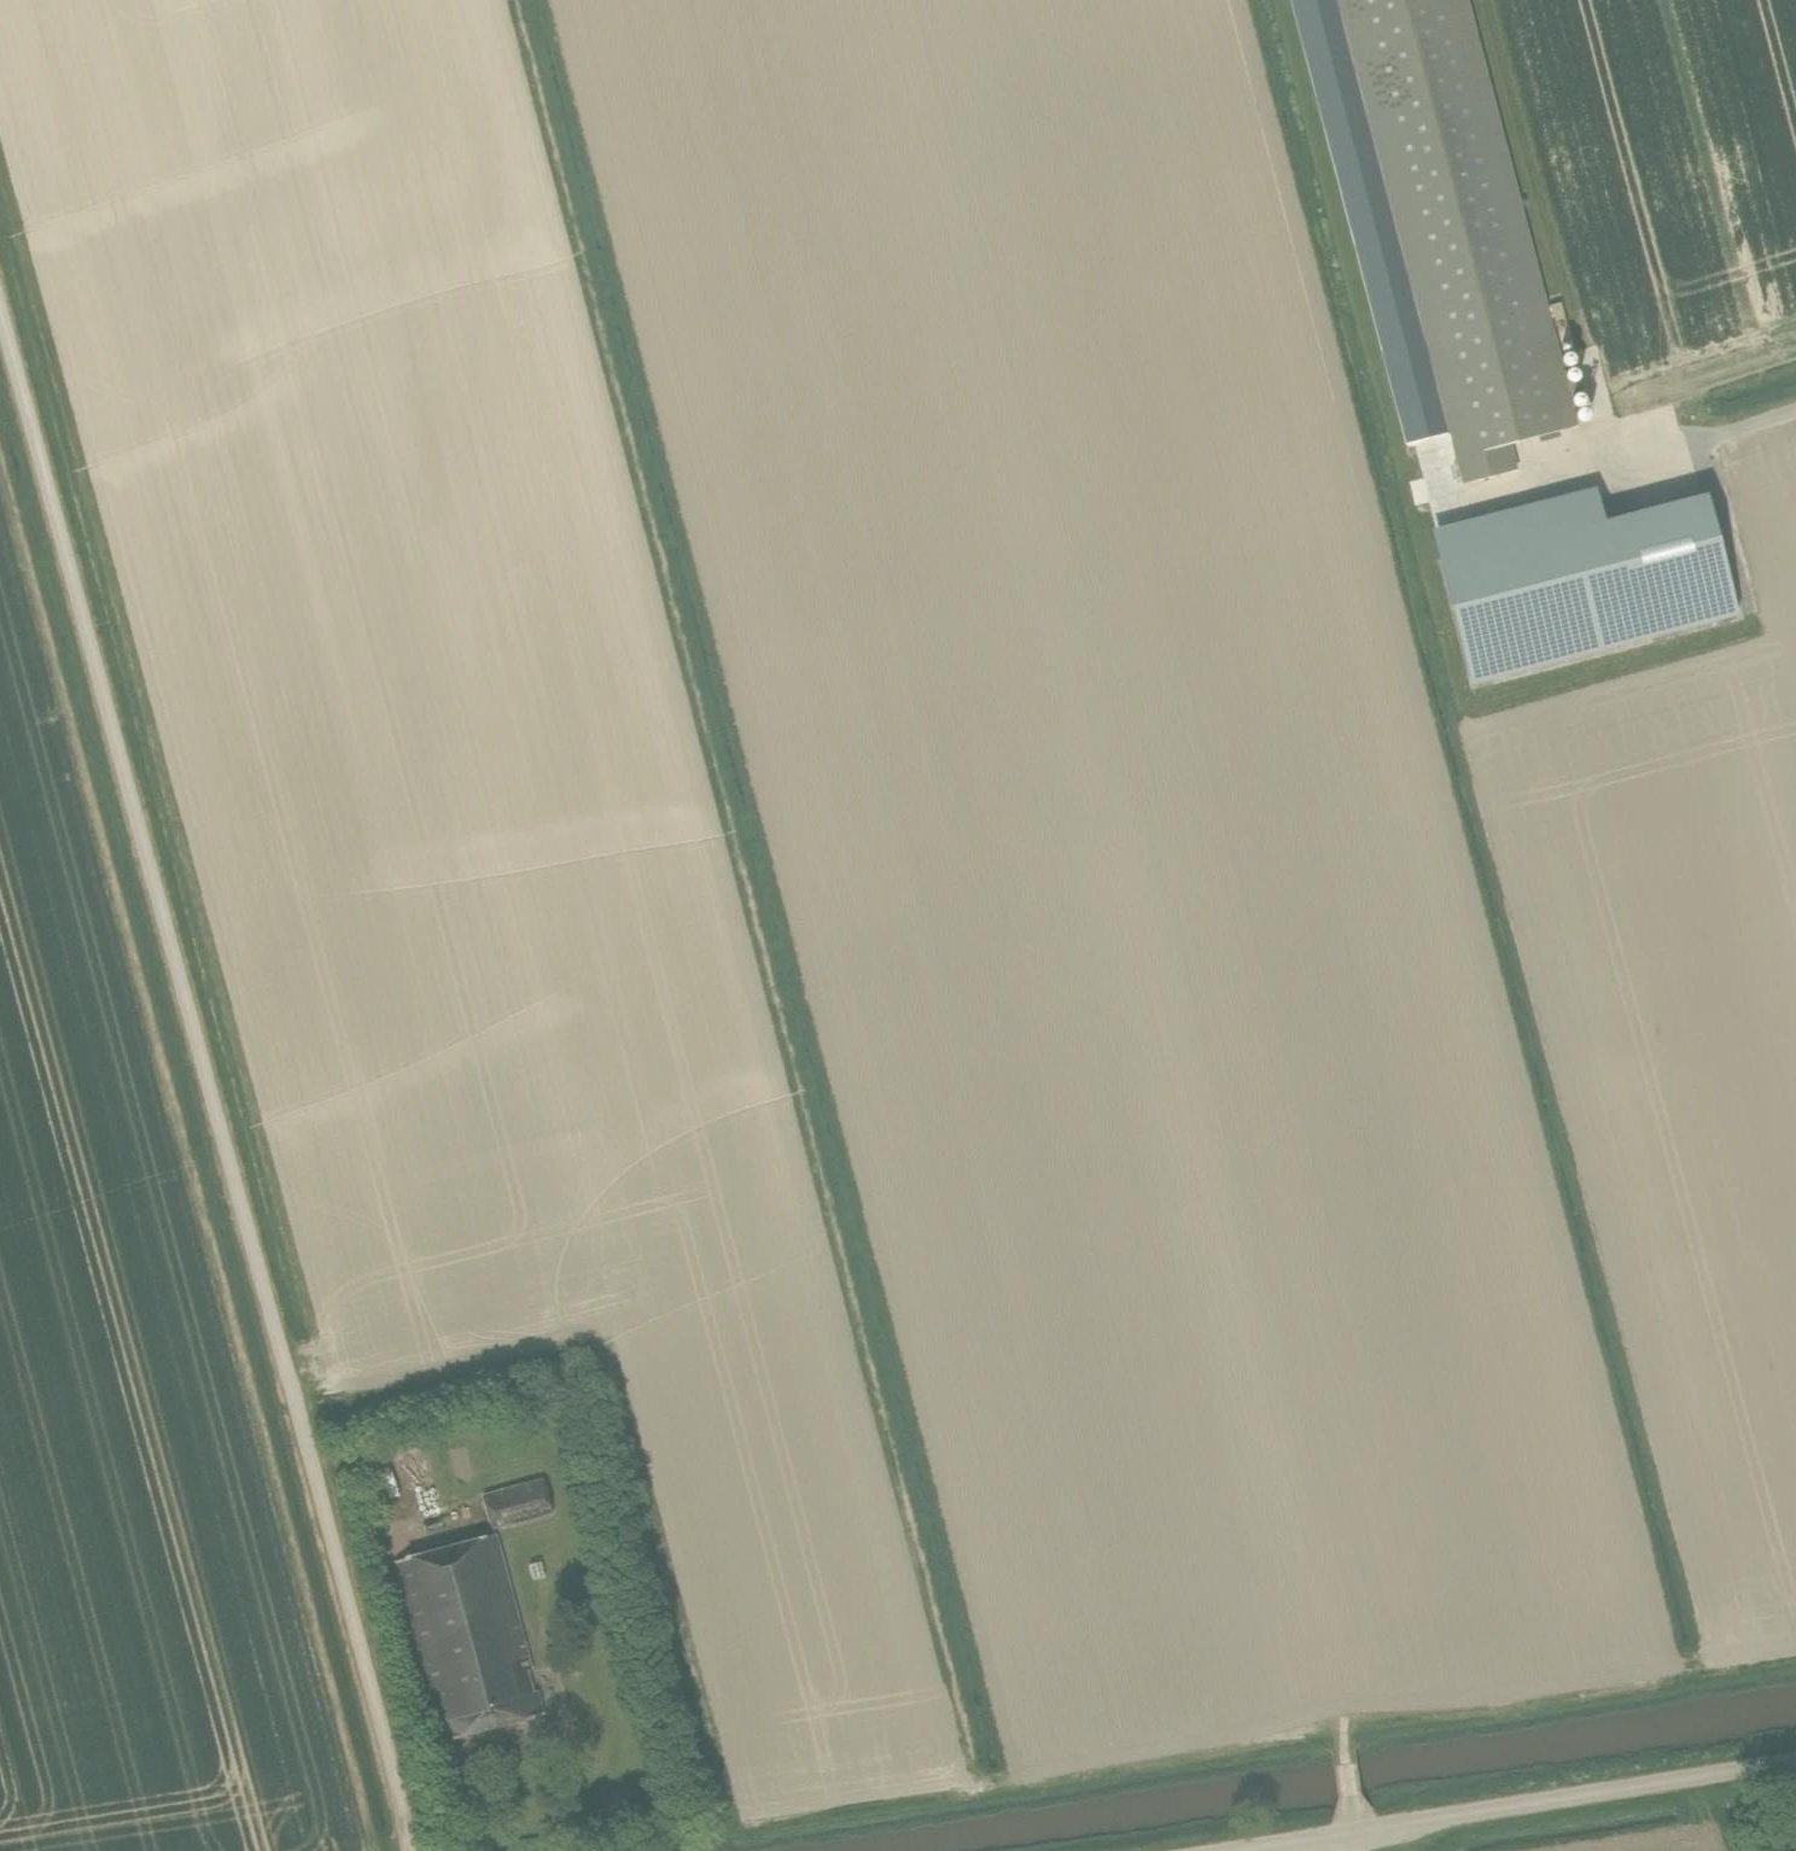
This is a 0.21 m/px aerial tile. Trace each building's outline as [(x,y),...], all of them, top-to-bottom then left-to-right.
[(1519,470),(1512,444),(1579,426),(1469,0),(1337,0),(1462,484),(1519,470)] [(1738,614),(1707,494),(1605,520),(1446,562),(1478,681),(1738,614)] [(554,1511),(545,1478),(485,1494),(493,1527),(554,1511)] [(534,1670),(496,1534),(397,1561),(445,1740),(546,1713),(539,1689),(531,1692),(526,1672),(534,1670)]
